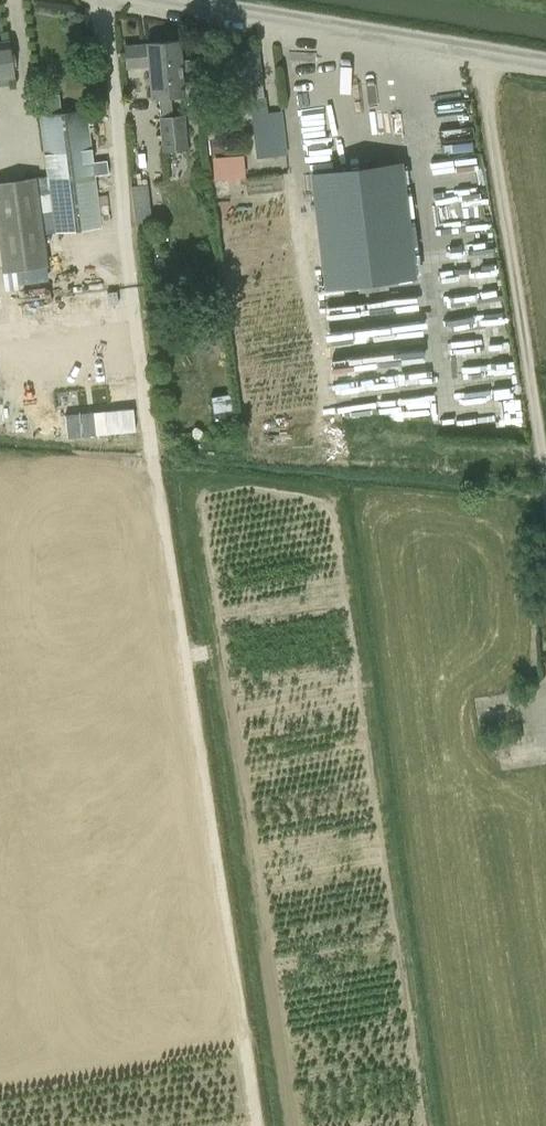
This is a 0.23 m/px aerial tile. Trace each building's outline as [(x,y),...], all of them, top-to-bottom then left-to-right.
[(178,40),(124,45),(124,52),(119,52),(119,60),(125,60),(126,68),(147,66),(150,96),(158,96),(159,117),(172,115),(170,95),(183,93),(182,80),(189,80),(188,59),(180,60),(178,40)] [(13,76),(8,41),(0,42),(0,78),(13,76)] [(261,83),(256,50),(217,55),(221,88),(261,83)] [(254,140),(255,140),(260,140),(261,155),(269,155),(268,138),(274,138),(285,137),(281,112),(266,114),(264,96),(262,97),(261,85),(249,87),(254,140)] [(107,173),(106,160),(92,161),(86,108),(38,114),(53,233),(101,227),(94,174),(107,173)] [(186,150),(184,114),(172,115),(159,117),(157,117),(161,152),(186,150)] [(221,136),(208,138),(209,152),(222,151),(221,136)] [(413,275),(399,165),(311,176),(324,286),(413,275)] [(35,176),(0,181),(0,264),(1,272),(47,264),(35,176)] [(132,215),(146,215),(147,184),(133,183),(132,215)] [(63,410),(65,437),(135,430),(132,403),(63,410)]
